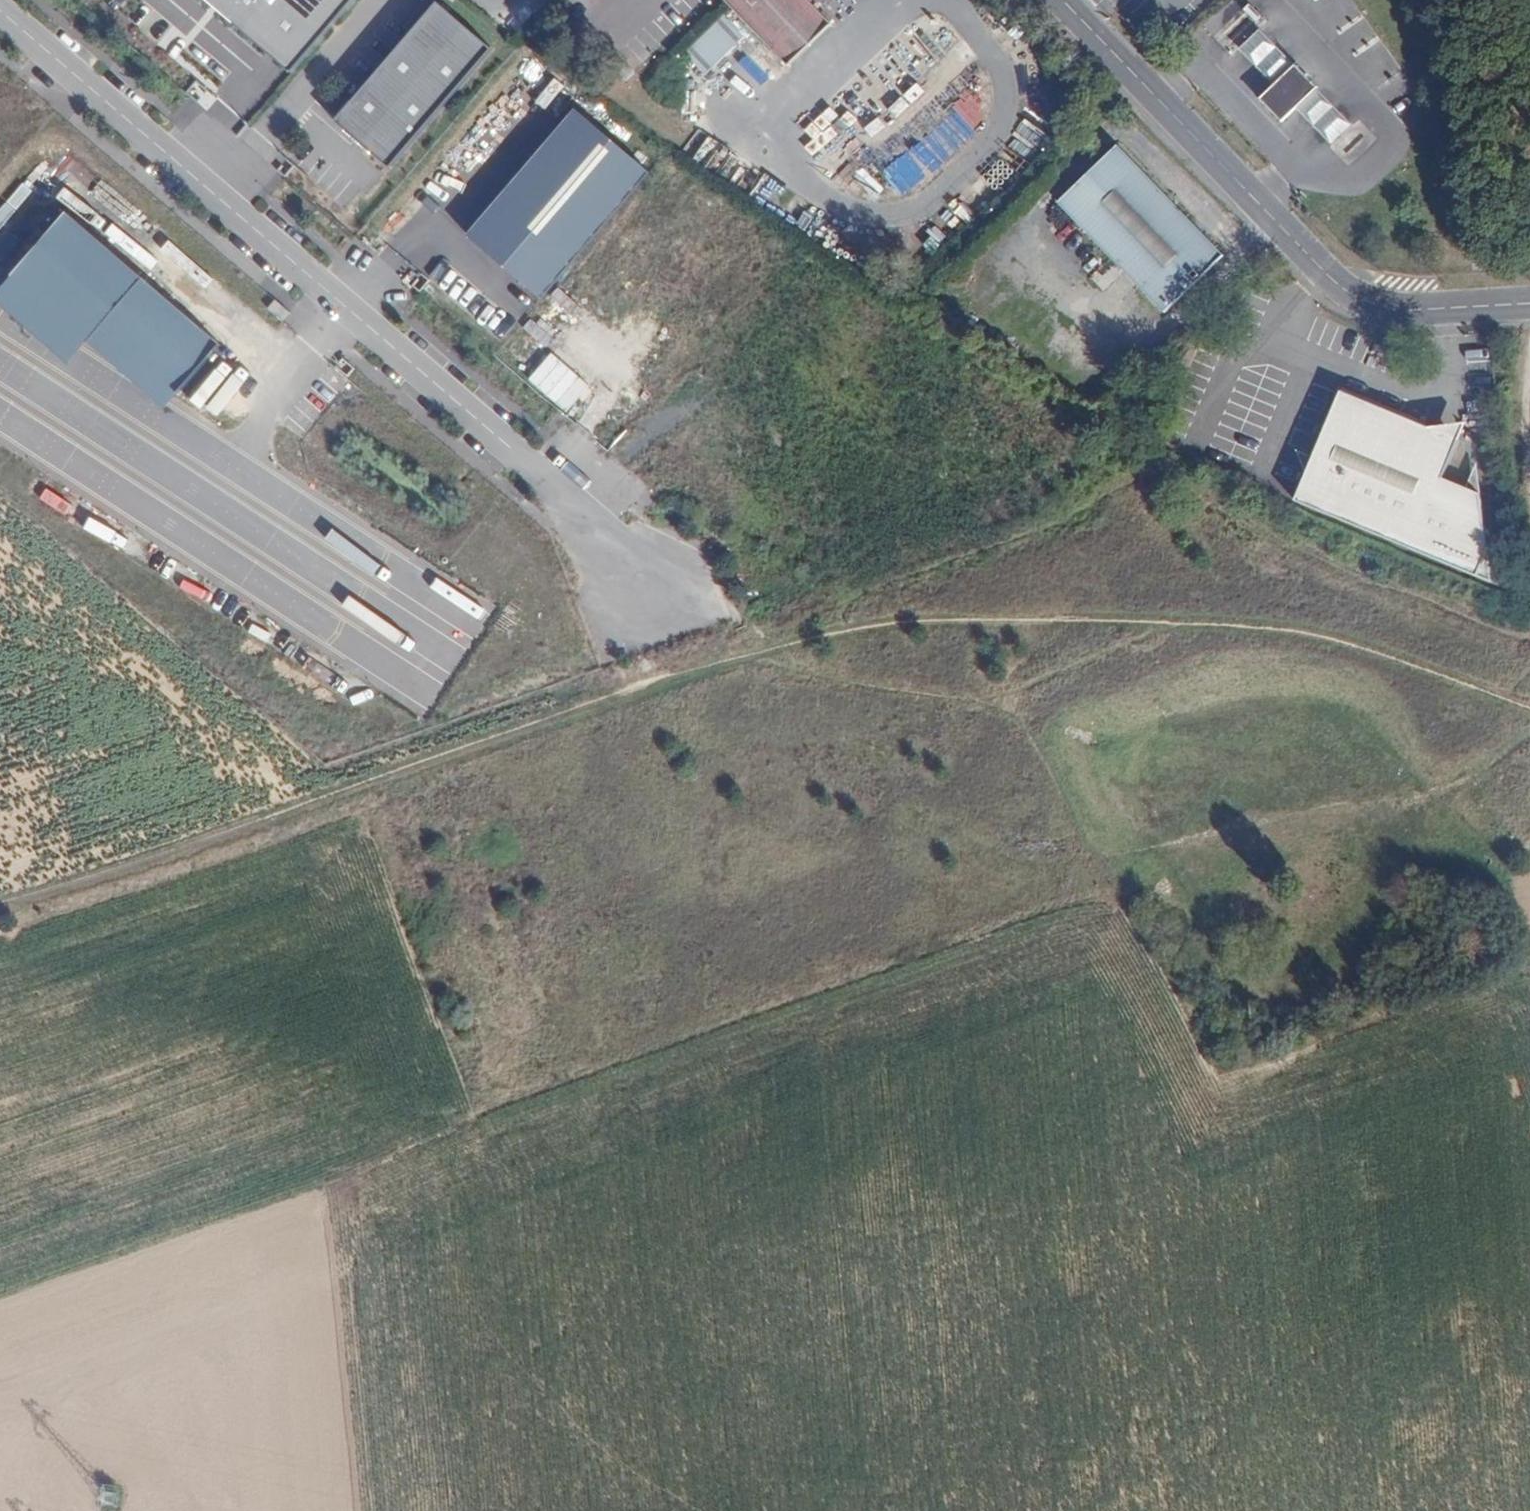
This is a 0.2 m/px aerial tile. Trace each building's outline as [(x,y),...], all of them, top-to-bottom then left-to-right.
[(298,71),(359,0),(216,0),(298,71)] [(790,65),(832,25),(810,0),(727,0),(790,65)] [(343,123),(398,170),(498,53),(443,6),(343,123)] [(744,37),(726,20),(687,58),(705,75),(744,37)] [(1268,75),(1288,55),(1254,20),(1234,39),(1268,75)] [(1160,54),(1168,47),(1155,34),(1147,41),(1160,54)] [(1314,80),(1289,54),(1288,55),(1268,75),(1252,89),(1277,115),(1292,101),(1312,81),(1314,80)] [(1351,121),(1312,81),(1292,101),(1330,141),(1351,121)] [(479,240),(550,301),(658,179),(585,116),(479,240)] [(1165,313),(1223,256),(1117,146),(1059,202),(1165,313)] [(166,405),(224,352),(67,211),(0,290),(0,299),(70,365),(90,341),(166,405)] [(291,313),(277,301),(269,309),(283,321),(291,313)] [(1322,492),(1312,521),(1527,619),(1512,538),(1503,533),(1506,523),(1469,505),(1483,465),(1355,406),(1329,475),(1322,492)] [(1322,492),(1329,475),(1310,466),(1322,492)]
